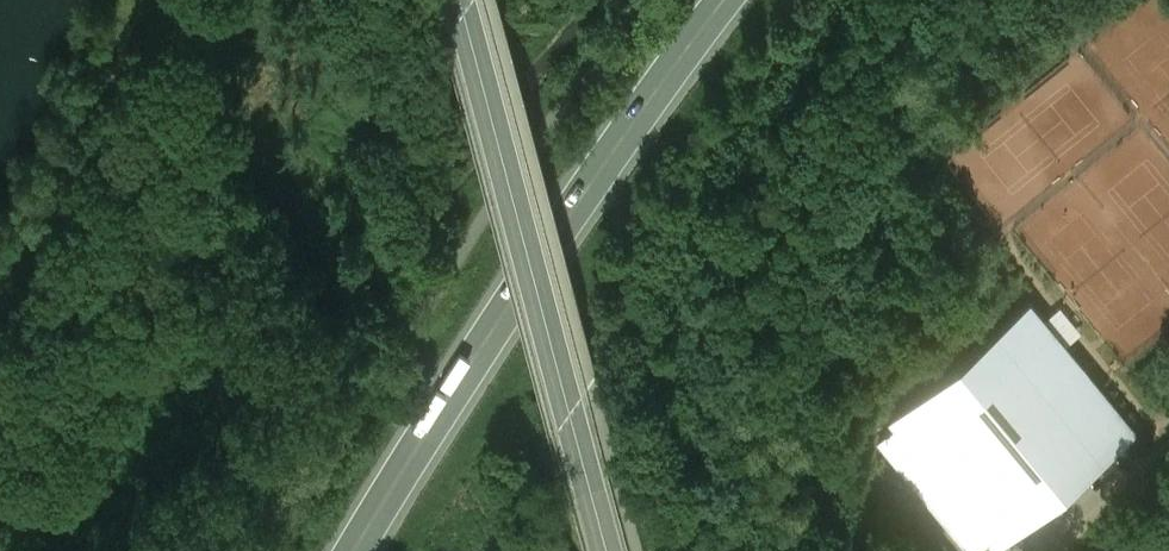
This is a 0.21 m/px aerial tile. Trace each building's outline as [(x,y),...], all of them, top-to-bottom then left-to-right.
[(1133,428),(1028,300),(890,413),(897,421),(877,436),(901,465),(971,550),(987,537),(993,543),(1133,428)]
